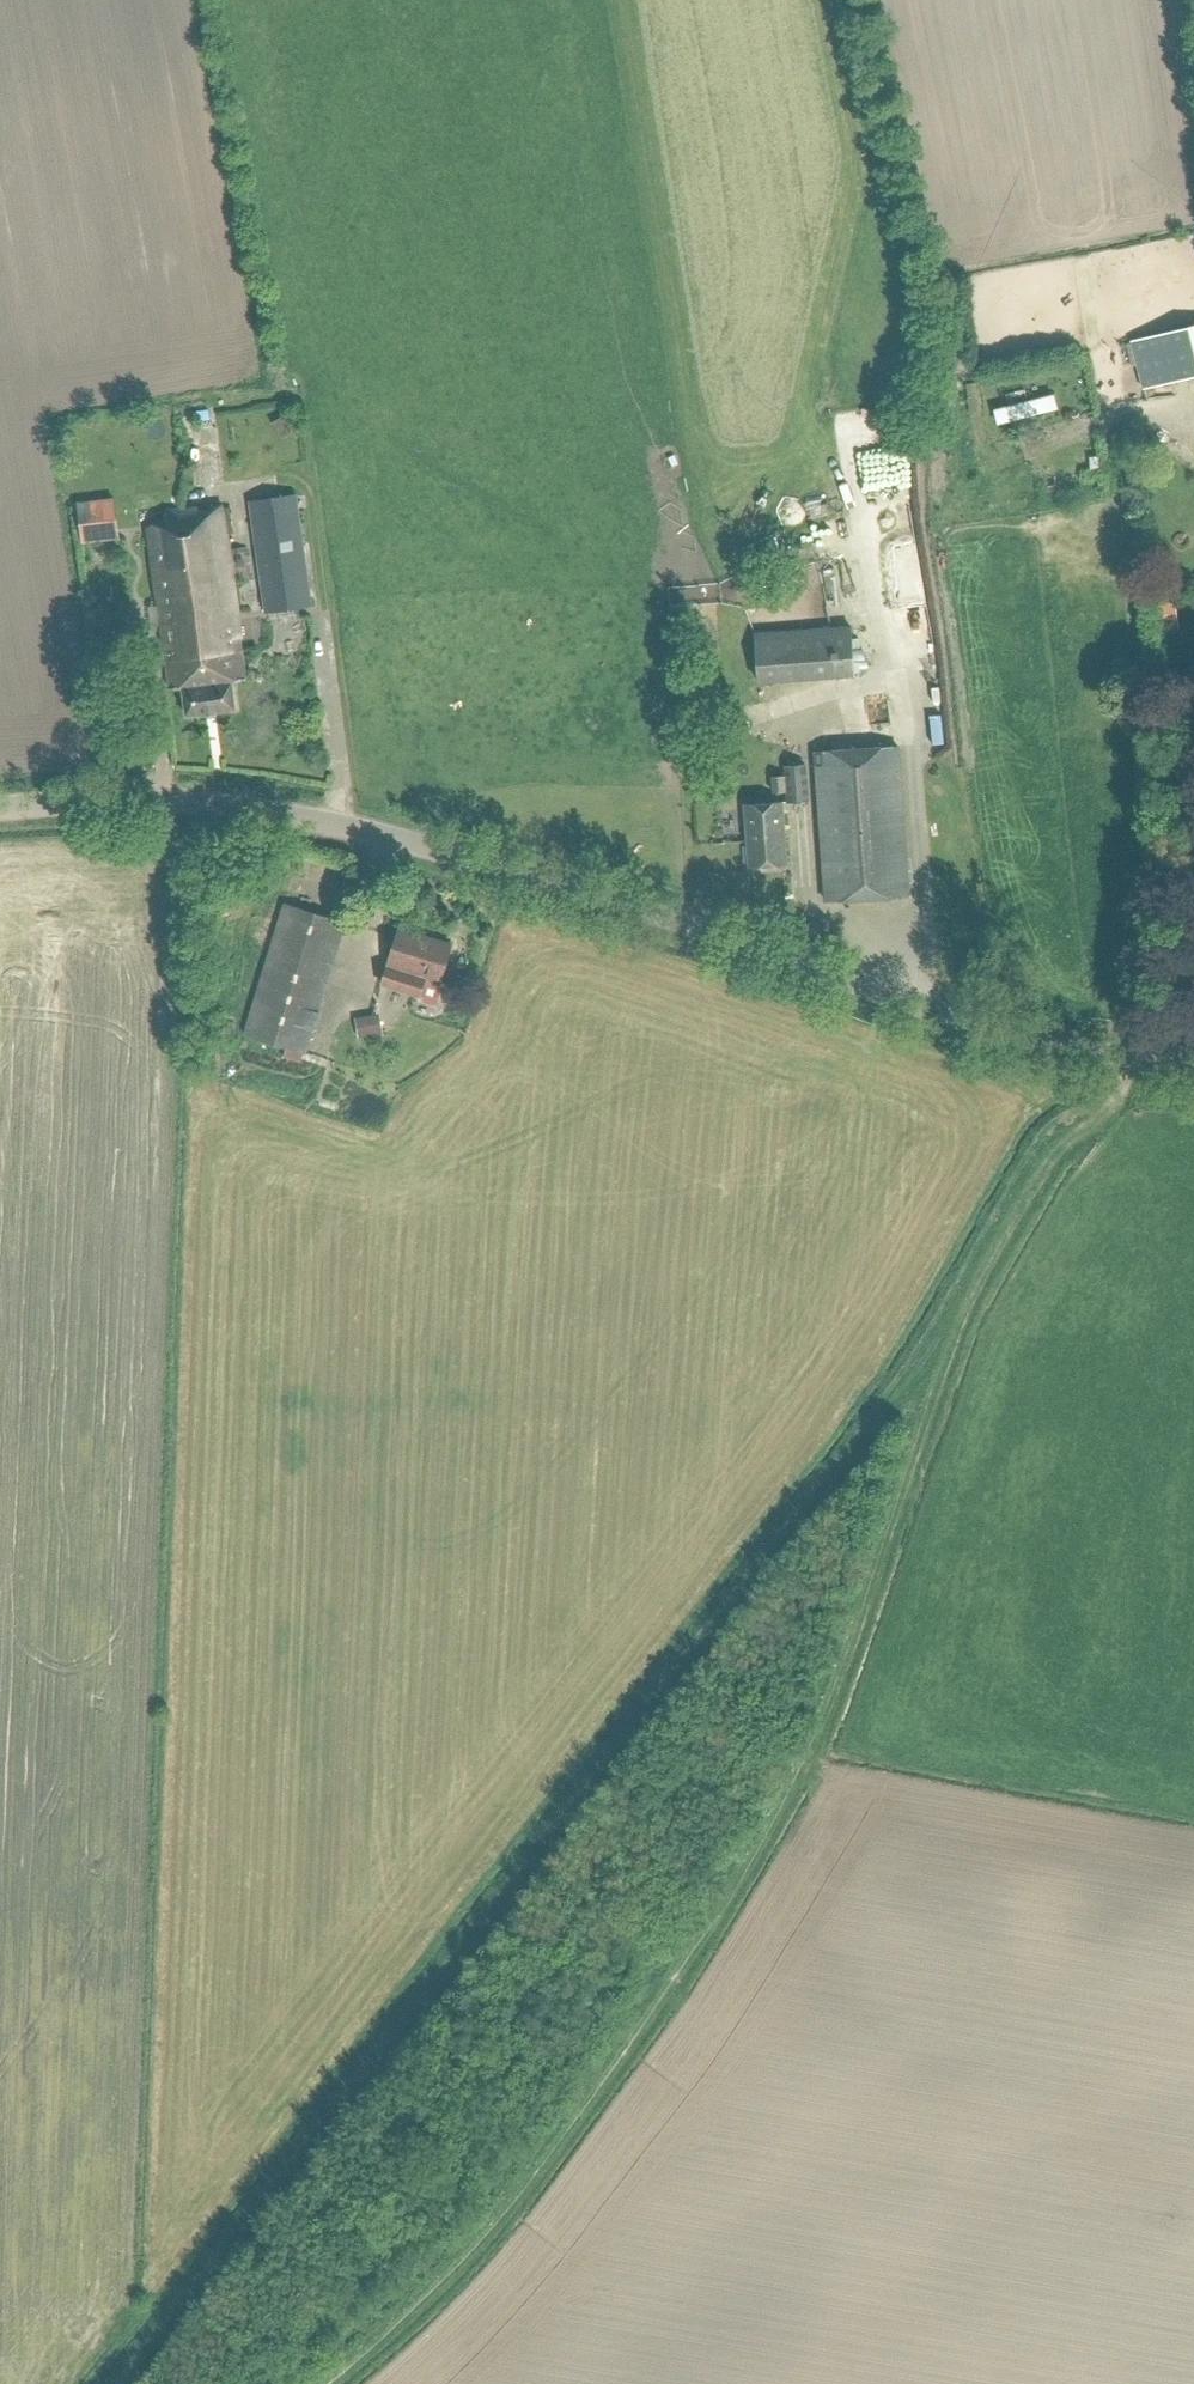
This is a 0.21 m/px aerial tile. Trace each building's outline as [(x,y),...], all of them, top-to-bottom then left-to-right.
[(1193,373),(1193,325),(1133,340),(1145,386),(1193,373)] [(1014,397),(1018,415),(1080,403),(1077,385),(1014,397)] [(1057,426),(1043,432),(1051,450),(1066,443),(1057,426)] [(250,500),(267,611),(313,604),(296,493),(250,500)] [(115,497),(77,502),(83,543),(121,537),(115,497)] [(223,504),(181,509),(186,542),(188,542),(198,618),(212,712),(235,709),(232,680),(246,678),(223,504)] [(167,517),(148,527),(169,688),(182,686),(186,716),(212,712),(198,618),(188,542),(186,542),(181,509),(166,511),(167,517)] [(757,636),(761,683),(856,675),(852,627),(757,636)] [(862,689),(861,700),(882,703),(884,691),(862,689)] [(816,753),(827,900),(910,893),(899,747),(816,753)] [(806,762),(786,764),(790,802),(810,800),(806,762)] [(783,802),(745,805),(750,868),(789,864),(783,802)] [(244,1032),(306,1051),(346,925),(284,905),(244,1032)] [(383,983),(418,994),(420,1000),(433,1004),(438,1001),(444,985),(441,981),(452,943),(400,927),(383,983)] [(1005,937),(998,939),(1001,951),(1009,949),(1005,937)] [(359,1036),(384,1031),(380,1012),(355,1017),(359,1036)]
